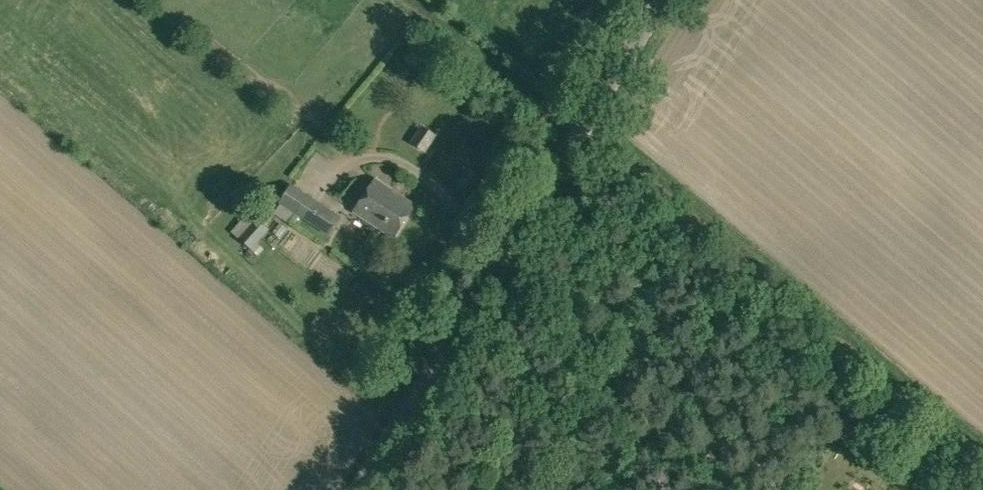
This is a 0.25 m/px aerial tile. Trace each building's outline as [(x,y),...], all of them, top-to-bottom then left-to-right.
[(399,65),(399,76),(409,76),(409,65),(399,65)] [(411,142),(426,151),(437,134),(422,124),(411,142)] [(354,211),(394,237),(415,205),(376,179),(354,211)] [(280,203),(328,234),(340,216),(307,195),(291,185),(280,203)] [(233,195),(225,187),(213,200),(221,208),(233,195)] [(244,243),(251,251),(268,234),(261,226),(244,243)] [(307,259),(274,229),(255,252),(288,281),(307,259)]
